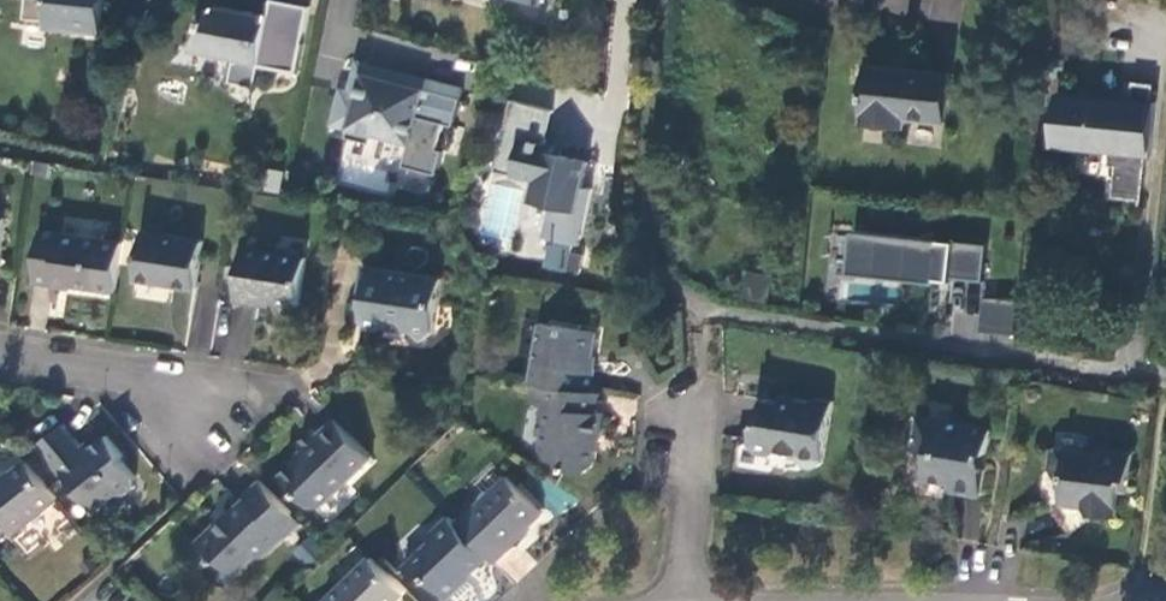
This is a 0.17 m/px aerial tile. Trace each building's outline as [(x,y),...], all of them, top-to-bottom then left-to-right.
[(102,0),(26,0),(25,17),(46,19),(45,26),(98,32),(102,0)] [(207,19),(203,38),(195,46),(235,54),(235,58),(298,69),(311,6),(283,0),(273,0),(270,16),(218,6),(216,20),(207,19)] [(218,6),(209,4),(207,19),(216,20),(218,6)] [(412,77),(360,63),(351,94),(359,96),(365,73),(410,85),(412,77)] [(908,118),(947,122),(951,74),(870,66),(864,123),(907,128),(908,118)] [(365,73),(359,96),(351,94),(344,92),(335,123),(350,127),(348,137),(372,144),(375,134),(410,143),(404,166),(436,175),(443,151),(437,149),(444,124),(453,127),(463,91),(412,77),(410,85),(365,73)] [(1152,82),(1133,80),(1130,115),(1118,114),(1119,102),(1060,96),(1056,137),(1110,143),(1108,164),(1112,165),(1110,194),(1138,198),(1142,152),(1147,152),(1152,99),(1151,99),(1152,82)] [(513,99),(496,171),(536,180),(531,201),(551,206),(545,237),(578,245),(592,190),(582,187),(589,153),(565,147),(563,154),(544,149),(553,110),(513,99)] [(284,192),(287,173),(270,169),(266,188),(284,192)] [(106,238),(42,229),(34,282),(53,285),(50,300),(59,301),(61,282),(98,289),(106,238)] [(204,240),(145,230),(138,278),(196,288),(204,240)] [(982,285),(986,251),(859,235),(854,273),(951,285),(951,282),(982,285)] [(309,257),(248,247),(238,298),(262,303),(264,299),(301,305),(309,257)] [(445,283),(366,268),(362,294),(366,295),(370,302),(366,305),(364,320),(369,328),(380,330),(388,325),(412,329),(422,343),(434,339),(445,283)] [(978,335),(1011,340),(1016,304),(982,300),(978,335)] [(544,325),(534,382),(594,392),(598,370),(589,369),(592,356),(596,357),(600,334),(544,325)] [(600,413),(602,394),(594,392),(534,382),(534,383),(538,384),(535,404),(545,406),(544,422),(548,428),(544,451),(549,458),(562,461),(567,469),(588,472),(596,465),(600,439),(603,439),(606,415),(600,413)] [(782,396),(782,402),(797,404),(797,399),(782,396)] [(824,462),(833,400),(814,397),(811,400),(797,399),(797,404),(782,402),(765,399),(762,421),(757,420),(754,445),(757,451),(773,454),(779,449),(799,453),(798,458),(804,464),(816,466),(824,462)] [(993,427),(922,414),(917,445),(926,455),(929,456),(926,477),(951,481),(951,489),(982,494),(987,466),(980,459),(982,449),(989,451),(993,427)] [(321,508),(373,457),(337,420),(321,435),(315,430),(298,447),(305,454),(283,478),(312,508),(321,508)] [(83,443),(65,423),(39,444),(63,473),(64,471),(95,509),(118,492),(125,493),(136,484),(135,475),(124,460),(124,454),(109,434),(94,444),(83,443)] [(1130,476),(1133,451),(1100,446),(1100,451),(1053,447),(1051,465),(1059,476),(1064,477),(1061,501),(1085,506),(1091,513),(1116,515),(1120,489),(1122,475),(1130,476)] [(987,466),(989,451),(982,449),(980,459),(987,466)] [(59,496),(29,458),(3,479),(1,477),(0,478),(0,515),(14,532),(24,524),(24,523),(45,506),(46,507),(59,496)] [(1128,489),(1130,476),(1122,475),(1120,489),(1128,489)] [(508,477),(460,525),(491,557),(498,564),(512,550),(511,548),(544,514),(508,477)] [(263,560),(270,553),(270,552),(284,537),(288,541),(304,524),(261,479),(243,496),(246,500),(230,514),(232,516),(221,527),(218,524),(198,542),(211,554),(218,562),(221,560),(239,577),(258,558),(260,556),(263,560)] [(468,580),(472,576),(491,557),(460,525),(452,516),(436,531),(434,540),(409,566),(414,571),(419,577),(435,582),(452,600),(470,582),(468,580)] [(385,569),(374,558),(366,567),(331,600),(400,600),(408,593),(385,569)]
